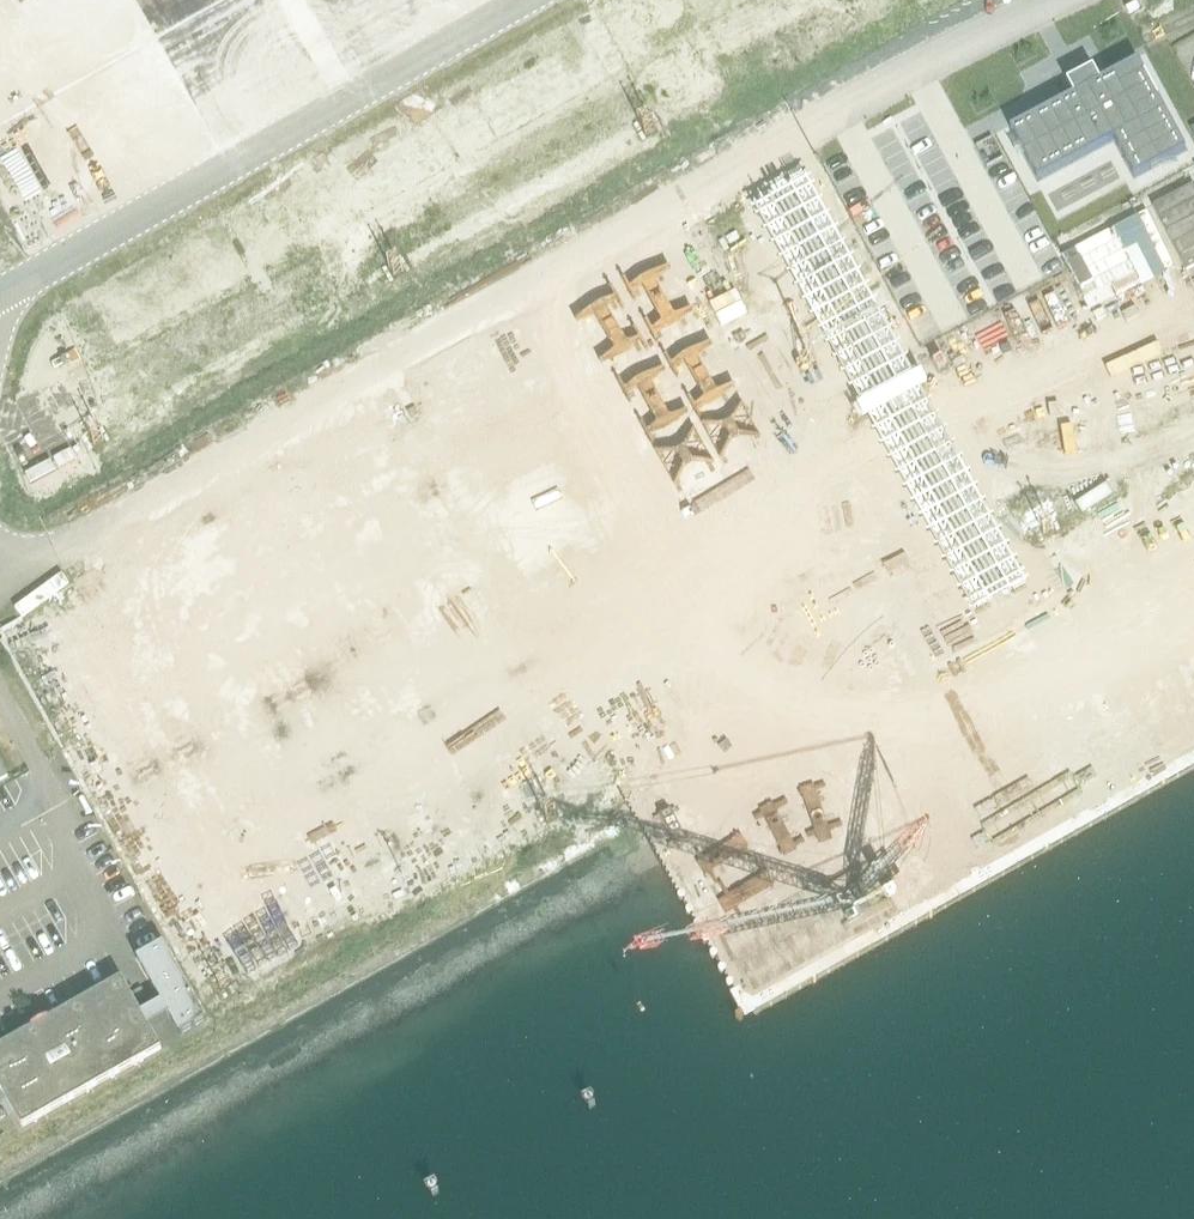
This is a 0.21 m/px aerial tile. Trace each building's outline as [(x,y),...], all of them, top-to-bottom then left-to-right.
[(1005,131),(1018,157),(1026,154),(1039,177),(1113,136),(1141,189),(1162,178),(1166,185),(1192,170),(1188,163),(1193,160),(1193,159),(1137,59),(1099,80),(1091,66),(1066,80),(1073,94),(1062,100),(1060,96),(1010,124),(1012,127),(1005,131)] [(711,232),(647,268),(670,308),(734,272),(711,232)] [(1162,353),(1168,383),(1193,378),(1193,347),(1162,353)] [(629,775),(715,727),(696,694),(781,646),(629,376),(458,472),(629,775)] [(291,505),(267,518),(274,532),(298,519),(291,505)] [(398,562),(417,525),(384,508),(365,545),(398,562)] [(338,579),(304,565),(288,602),(344,626),(353,604),(332,595),(338,579)] [(450,682),(382,715),(422,797),(416,800),(442,853),(516,817),(450,682)] [(202,917),(212,937),(232,927),(222,907),(202,917)] [(163,943),(137,959),(162,1002),(142,1014),(121,978),(0,1047),(0,1088),(22,1127),(161,1049),(149,1028),(169,1016),(180,1035),(207,1020),(163,943)]
